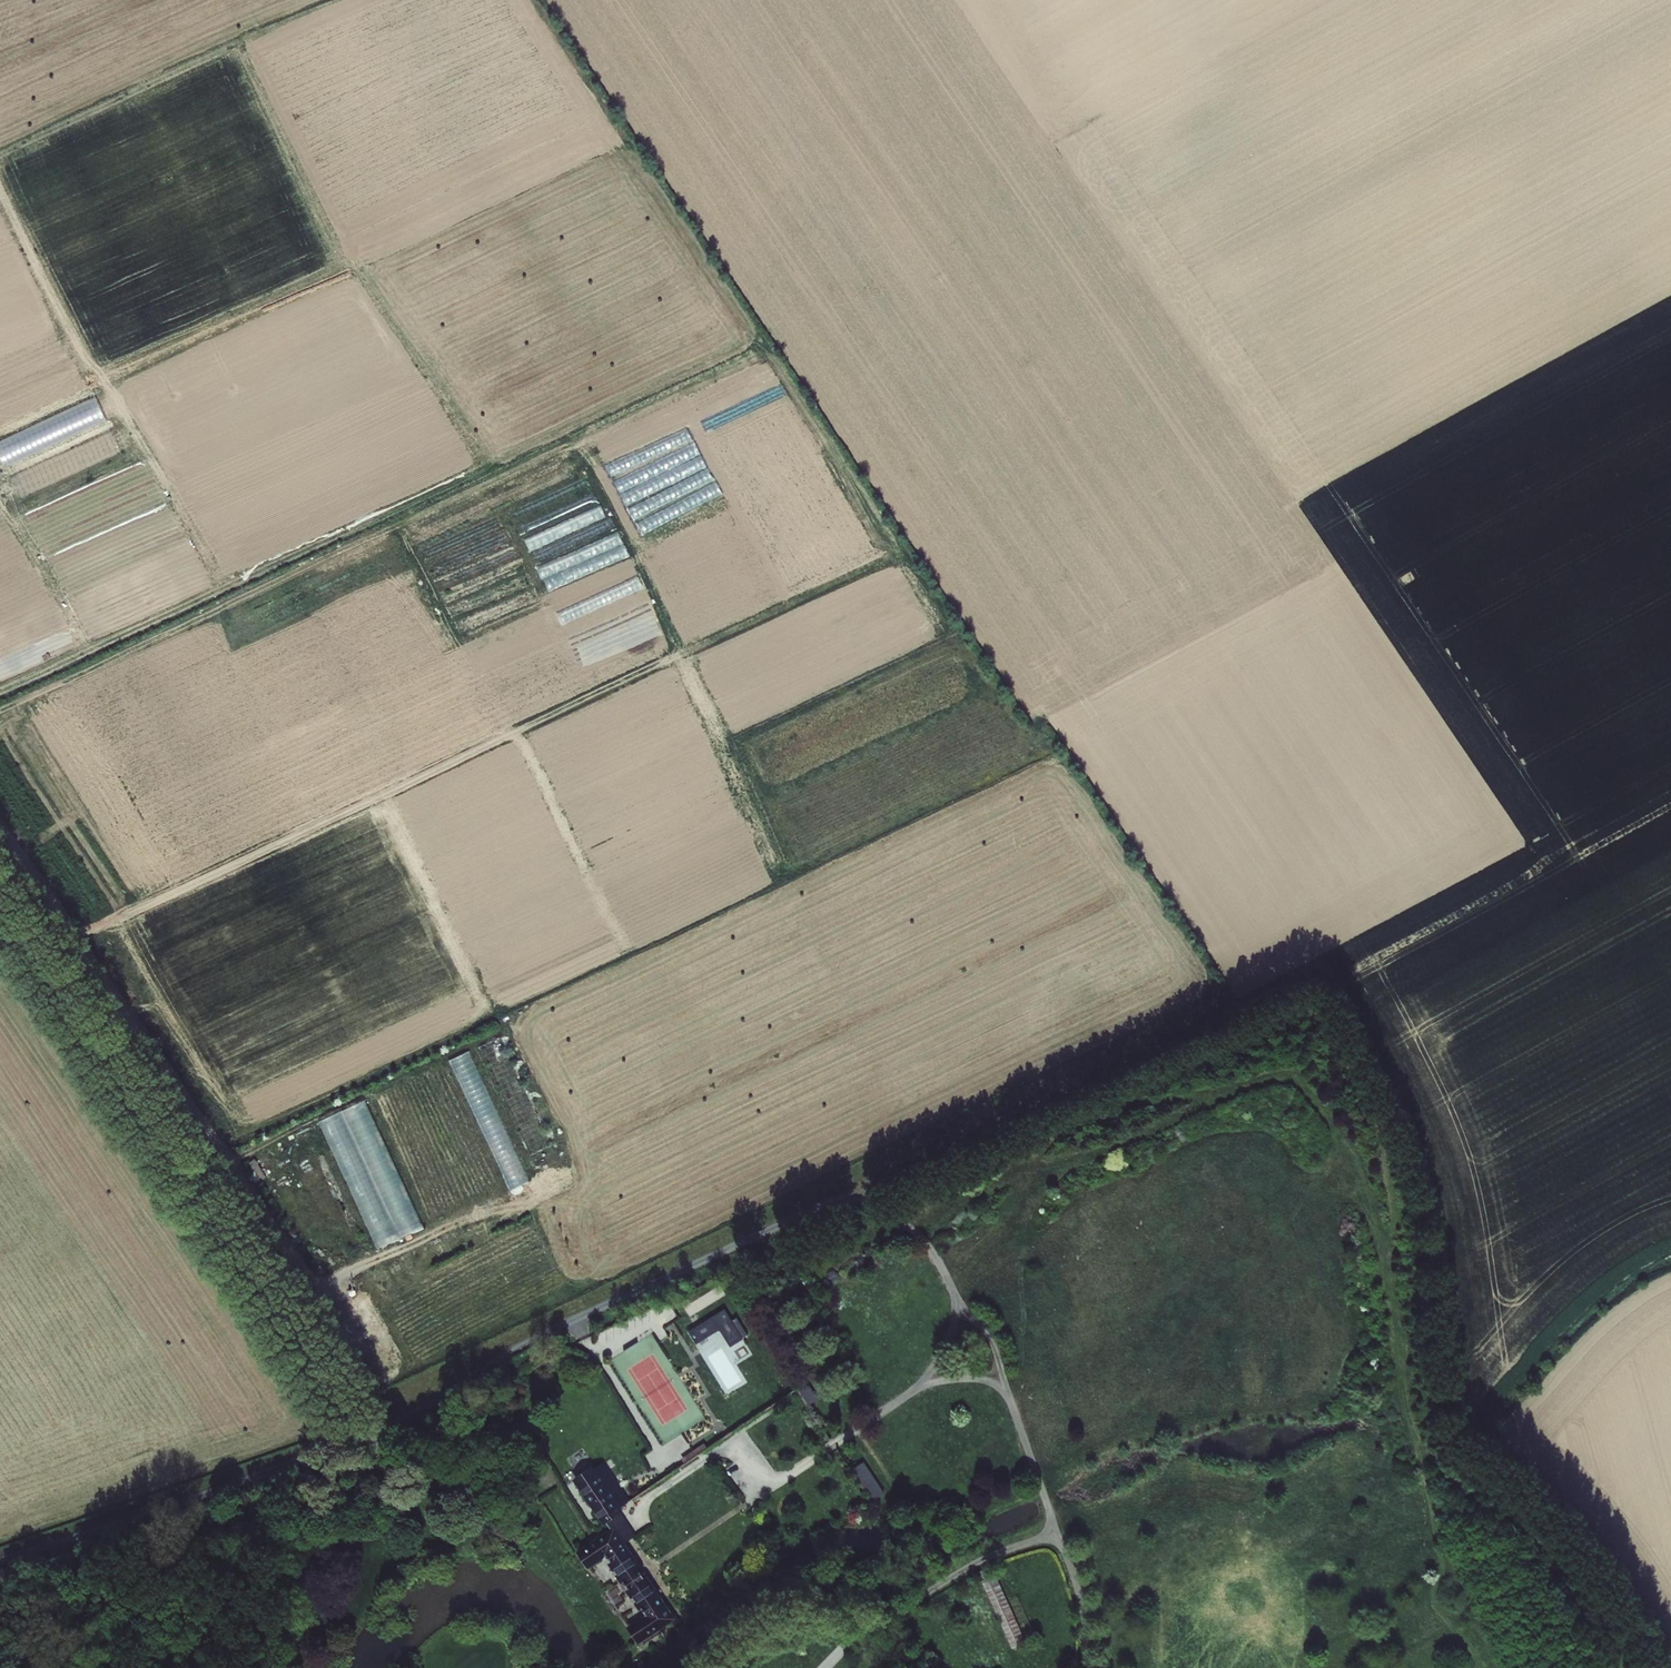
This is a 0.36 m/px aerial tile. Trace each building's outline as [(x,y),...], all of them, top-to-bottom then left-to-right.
[(799,1387),(808,1401),(816,1396),(807,1382),(799,1387)] [(864,1463),(853,1470),(873,1501),(883,1494),(864,1463)] [(571,1481),(601,1528),(609,1523),(606,1519),(622,1509),(595,1466),(571,1481)] [(577,1551),(588,1569),(607,1557),(625,1586),(646,1572),(616,1526),(577,1551)] [(1027,1644),(1021,1631),(1030,1627),(1024,1614),(1016,1618),(996,1570),(980,1577),(1012,1650),(1027,1644)] [(678,1619),(646,1572),(625,1586),(645,1616),(628,1628),(640,1645),(678,1619)]
